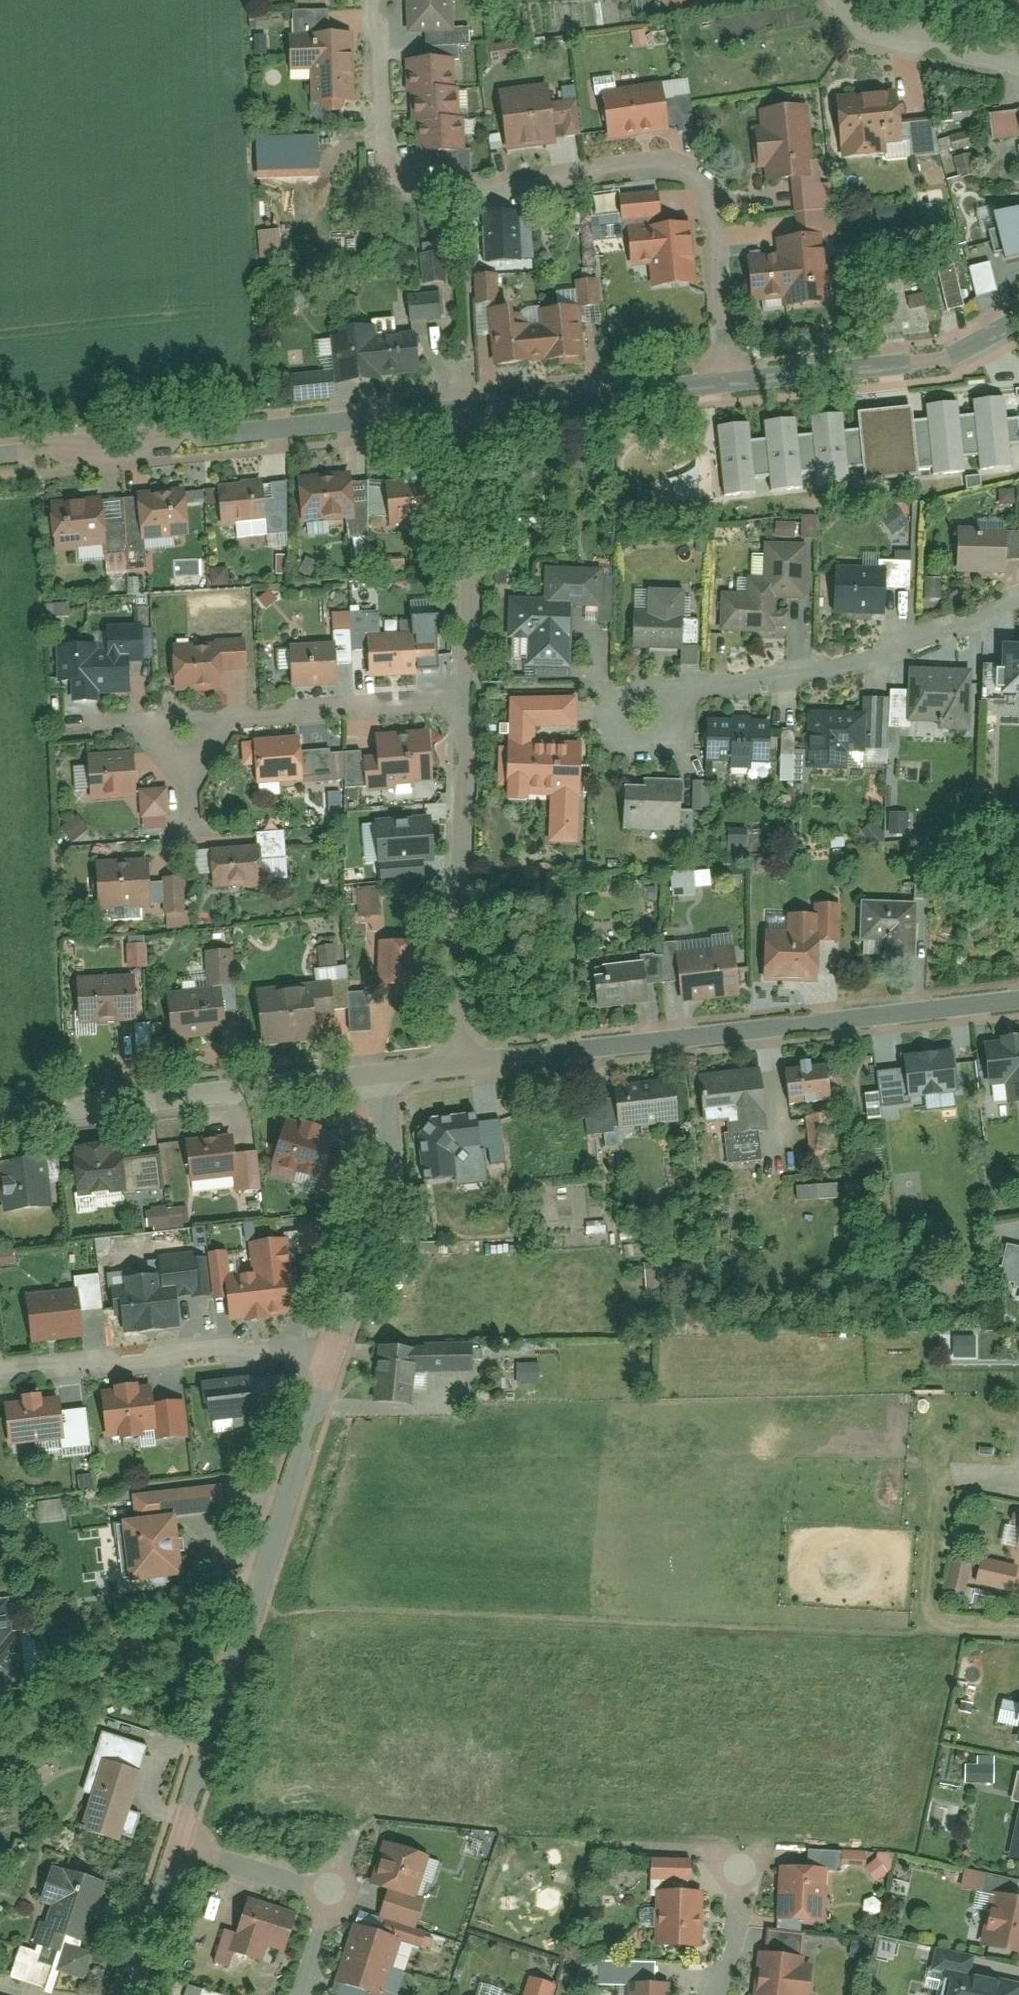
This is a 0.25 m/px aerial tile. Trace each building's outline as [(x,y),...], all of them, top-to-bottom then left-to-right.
[(406,37),(453,35),(452,0),(405,0),(406,37)] [(669,18),(694,0),(656,0),(669,18)] [(353,36),(284,38),(286,83),(307,82),(308,110),(356,109),(353,36)] [(478,46),(478,60),(518,60),(518,46),(478,46)] [(454,58),(405,63),(415,159),(465,154),(454,58)] [(686,80),(661,84),(667,135),(693,132),(686,80)] [(548,107),(545,83),(495,90),(503,155),(553,149),(552,140),(579,137),(574,103),(548,107)] [(661,84),(599,92),(605,143),(667,135),(661,84)] [(897,91),(832,96),(837,162),(885,159),(884,145),(901,144),(899,123),(897,91)] [(807,109),(758,113),(764,188),(794,185),(794,209),(831,207),(827,186),(821,187),(819,163),(812,163),(807,109)] [(991,140),(1018,137),(1015,112),(988,116),(991,140)] [(933,118),(899,123),(901,144),(908,143),(911,159),(938,155),(933,118)] [(966,131),(948,135),(952,152),(970,147),(966,131)] [(306,176),(305,150),(259,151),(260,185),(281,184),(281,177),(306,176)] [(971,153),(954,158),(961,181),(978,176),(971,153)] [(656,194),(616,197),(619,226),(659,222),(656,194)] [(903,206),(874,208),(875,230),(905,228),(903,206)] [(831,207),(794,209),(796,239),(772,241),(773,258),(745,260),(748,307),(778,305),(779,315),(821,312),(819,287),(827,287),(824,242),(833,241),(831,207)] [(989,220),(1004,266),(1018,261),(1018,211),(989,220)] [(526,244),(526,215),(482,215),(483,263),(518,263),(518,244),(526,244)] [(692,223),(623,229),(627,269),(647,268),(649,292),(697,287),(692,223)] [(257,230),(257,251),(277,251),(277,230),(257,230)] [(418,260),(420,287),(444,285),(442,258),(418,260)] [(990,262),(967,267),(974,299),(997,294),(990,262)] [(953,265),(934,269),(944,313),(964,309),(953,265)] [(498,304),(496,274),(476,275),(479,306),(498,304)] [(596,281),(576,283),(579,311),(600,309),(596,281)] [(439,295),(405,297),(407,325),(441,323),(439,295)] [(514,311),(488,314),(494,369),(580,360),(575,308),(535,312),(537,328),(516,330),(514,311)] [(333,373),(288,377),(291,407),(337,403),(336,386),(417,379),(413,338),(373,341),(372,329),(330,333),(333,373)] [(843,414),(815,417),(816,432),(801,434),(799,418),(767,421),(720,427),(728,494),(775,489),(822,483),(850,480),(849,469),(864,467),(865,480),(917,475),(1014,470),(1013,450),(1018,449),(1018,413),(1011,413),(1011,402),(974,404),(975,415),(964,416),(964,408),(928,410),(928,421),(913,422),(912,410),(859,414),(860,430),(845,432),(843,414)] [(675,501),(702,494),(696,471),(669,478),(675,501)] [(353,473),(303,478),(307,522),(350,518),(357,517),(356,502),(353,481),(353,473)] [(291,479),(264,481),(268,519),(270,532),(290,530),(291,479)] [(356,502),(370,501),(368,479),(353,481),(356,502)] [(390,481),(368,479),(370,501),(370,514),(392,515),(390,491),(390,481)] [(264,481),(221,485),(225,524),(268,519),(264,481)] [(430,487),(390,491),(392,515),(393,523),(433,520),(430,487)] [(148,538),(190,534),(186,490),(144,495),(148,538)] [(130,568),(151,566),(148,538),(144,495),(123,497),(129,551),(130,568)] [(109,552),(129,551),(123,497),(104,498),(109,545),(109,552)] [(104,498),(54,503),(58,550),(109,545),(104,498)] [(370,514),(370,501),(356,502),(357,517),(350,518),(352,535),(371,532),(370,514)] [(902,505),(884,516),(894,532),(912,521),(902,505)] [(822,514),(806,513),(805,538),(821,538),(822,514)] [(1007,528),(963,527),(961,571),(1006,573),(1007,554),(1007,528)] [(1007,554),(1018,555),(1018,528),(1007,528),(1007,554)] [(769,542),(768,577),(751,576),(751,591),(724,590),(723,627),(778,629),(778,623),(791,623),(791,608),(778,608),(779,595),(807,595),(808,542),(769,542)] [(107,553),(109,571),(130,569),(130,568),(129,551),(109,552),(107,553)] [(887,568),(887,588),(910,589),(911,560),(887,559),(887,568)] [(604,566),(549,566),(549,601),(571,602),(603,602),(604,566)] [(887,568),(840,567),(839,613),(886,614),(887,588),(887,568)] [(945,577),(928,576),(927,597),(944,597),(945,577)] [(637,612),(637,647),(683,647),(684,589),(651,589),(651,612),(637,612)] [(510,601),(509,661),(570,662),(571,602),(549,601),(510,601)] [(121,609),(122,630),(108,630),(109,649),(95,649),(97,695),(127,694),(126,662),(153,661),(152,629),(141,629),(140,608),(121,609)] [(373,612),(350,613),(352,652),(370,651),(369,639),(374,639),(373,612)] [(419,672),(439,671),(437,638),(440,637),(439,616),(411,618),(412,637),(417,636),(419,672)] [(374,639),(369,639),(370,651),(371,675),(419,672),(417,636),(412,637),(374,639)] [(1010,638),(1008,692),(1018,692),(1018,639),(1010,638)] [(224,667),(248,666),(247,641),(222,642),(224,667)] [(222,642),(175,645),(178,690),(225,687),(224,667),(222,642)] [(337,642),(294,645),(296,685),(339,683),(337,642)] [(95,649),(95,647),(59,647),(60,681),(72,681),(73,702),(96,701),(95,649)] [(973,732),(975,670),(911,668),(911,689),(910,719),(943,720),(942,731),(973,732)] [(910,719),(911,689),(891,688),(891,697),(890,725),(909,726),(910,719)] [(582,697),(514,696),(513,725),(540,725),(582,725),(582,697)] [(890,725),(891,697),(865,696),(865,711),(864,747),(889,748),(890,725)] [(865,711),(814,709),(812,766),(846,768),(847,746),(864,747),(865,711)] [(773,717),(712,717),(712,760),(734,760),(734,767),(756,767),(756,760),(773,760),(773,717)] [(540,740),(540,725),(513,725),(513,747),(502,747),(501,785),(512,785),(512,801),(529,801),(529,797),(551,797),(550,842),(581,842),(582,740),(540,740)] [(792,780),(790,729),(777,730),(779,781),(792,780)] [(415,780),(435,778),(431,730),(411,732),(415,780)] [(368,790),(416,786),(415,780),(411,732),(379,734),(381,755),(365,757),(367,783),(368,790)] [(301,735),(258,739),(260,763),(262,783),(305,779),(303,750),(301,735)] [(247,765),(260,763),(258,739),(245,740),(247,765)] [(333,747),(303,750),(305,779),(336,776),(334,753),(333,747)] [(135,748),(90,752),(94,798),(139,795),(135,748)] [(346,751),(348,775),(349,784),(367,783),(365,757),(364,750),(346,751)] [(346,751),(334,753),(336,776),(348,775),(346,751)] [(627,784),(626,827),(682,827),(682,808),(682,778),(649,778),(649,784),(627,784)] [(710,808),(710,780),(697,780),(697,808),(710,808)] [(170,786),(143,788),(145,817),(172,816),(170,786)] [(338,790),(327,791),(329,813),(339,813),(338,790)] [(682,835),(697,835),(697,808),(682,808),(682,827),(682,835)] [(911,811),(894,810),(894,833),(911,833),(911,811)] [(60,824),(65,839),(85,832),(79,817),(60,824)] [(377,863),(433,859),(431,820),(413,821),(413,818),(391,820),(391,823),(377,824),(378,842),(375,842),(377,863)] [(726,835),(724,845),(744,848),(745,837),(726,835)] [(260,844),(214,847),(217,887),(263,884),(260,844)] [(150,858),(102,861),(105,907),(153,904),(151,880),(150,858)] [(692,869),(668,871),(669,895),(693,894),(692,869)] [(167,912),(187,911),(184,878),(165,880),(167,903),(167,912)] [(165,880),(151,880),(153,904),(167,903),(165,880)] [(381,885),(360,886),(362,915),(382,914),(381,885)] [(920,901),(865,900),(864,938),(890,939),(889,956),(919,957),(920,901)] [(843,940),(844,903),(821,903),(820,914),(820,940),(843,940)] [(144,917),(144,906),(110,908),(110,919),(144,917)] [(768,927),(767,978),(819,979),(820,940),(820,914),(791,913),(790,927),(768,927)] [(420,940),(383,940),(383,983),(420,984),(420,940)] [(681,941),(665,943),(667,953),(670,979),(685,977),(682,953),(681,941)] [(149,942),(130,943),(132,966),(151,965),(149,942)] [(737,946),(682,953),(685,977),(688,1000),(743,993),(737,946)] [(237,985),(235,951),(209,953),(211,986),(237,985)] [(667,953),(647,956),(648,960),(650,981),(670,979),(667,953)] [(596,967),(601,1006),(653,999),(650,981),(648,960),(596,967)] [(135,973),(79,977),(82,1023),(138,1020),(135,973)] [(334,988),(336,1010),(352,1009),(350,980),(333,981),(334,988)] [(312,990),(315,1025),(337,1024),(336,1010),(334,988),(312,990)] [(312,990),(260,994),(264,1042),(316,1038),(315,1025),(312,990)] [(223,991),(170,994),(173,1035),(226,1031),(223,991)] [(133,1055),(147,1055),(146,1022),(132,1023),(133,1055)] [(989,1040),(994,1084),(1010,1083),(1012,1102),(1018,1101),(1018,1037),(989,1040)] [(944,1062),(942,1050),(902,1054),(906,1089),(946,1085),(944,1062)] [(960,1061),(944,1062),(946,1085),(947,1098),(964,1096),(960,1061)] [(834,1100),(831,1063),(790,1067),(794,1104),(834,1100)] [(770,1129),(763,1066),(706,1073),(710,1110),(729,1108),(732,1133),(770,1129)] [(623,1127),(683,1121),(678,1075),(619,1081),(620,1097),(623,1127)] [(911,1144),(906,1089),(884,1092),(886,1118),(889,1147),(911,1144)] [(886,1118),(884,1092),(868,1093),(870,1119),(886,1118)] [(623,1127),(620,1097),(588,1100),(592,1133),(624,1130),(623,1127)] [(482,1122),(480,1107),(439,1111),(416,1133),(421,1181),(464,1177),(462,1150),(484,1148),(482,1122)] [(809,1121),(812,1152),(841,1149),(837,1118),(809,1121)] [(518,1119),(482,1122),(484,1148),(485,1159),(521,1156),(518,1119)] [(286,1122),(270,1169),(318,1184),(333,1137),(286,1122)] [(71,1140),(75,1201),(123,1198),(119,1137),(71,1140)] [(184,1145),(187,1185),(234,1181),(231,1142),(184,1145)] [(258,1193),(255,1155),(232,1157),(235,1195),(258,1193)] [(49,1212),(45,1168),(0,1172),(0,1209),(1,1216),(49,1212)] [(554,1187),(556,1218),(578,1217),(576,1186),(554,1187)] [(185,1210),(146,1213),(147,1228),(186,1226),(185,1210)] [(314,1231),(295,1232),(297,1254),(315,1252),(314,1231)] [(291,1275),(289,1275),(286,1244),(247,1247),(250,1278),(228,1280),(231,1327),(295,1321),(291,1275)] [(225,1257),(205,1258),(208,1303),(229,1301),(225,1257)] [(192,1260),(155,1261),(157,1292),(194,1290),(192,1260)] [(104,1305),(100,1272),(77,1275),(79,1288),(81,1308),(104,1305)] [(79,1288),(28,1294),(33,1337),(84,1331),(81,1308),(79,1288)] [(173,1292),(109,1295),(111,1333),(175,1330),(173,1292)] [(951,1357),(972,1356),(972,1335),(951,1335),(951,1357)] [(421,1346),(419,1367),(475,1367),(475,1339),(418,1339),(419,1346),(421,1346)] [(382,1342),(375,1397),(414,1402),(419,1367),(421,1346),(419,1346),(382,1342)] [(503,1370),(519,1370),(518,1352),(502,1352),(503,1370)] [(277,1408),(276,1381),(250,1383),(252,1410),(277,1408)] [(250,1383),(204,1386),(207,1430),(253,1426),(250,1383)] [(150,1392),(99,1396),(102,1436),(154,1432),(150,1392)] [(58,1405),(1,1409),(4,1451),(61,1447),(58,1405)] [(186,1443),(182,1405),(152,1408),(156,1446),(186,1443)] [(87,1448),(84,1415),(60,1417),(63,1450),(87,1448)] [(219,1489),(131,1498),(134,1526),(222,1517),(219,1489)] [(60,1517),(59,1498),(35,1500),(37,1519),(60,1517)] [(179,1585),(172,1522),(112,1529),(119,1591),(179,1585)] [(1018,1571),(1018,1563),(986,1554),(979,1580),(1014,1590),(1018,1571)] [(948,1589),(967,1594),(974,1562),(955,1558),(948,1589)] [(0,1640),(0,1691),(20,1689),(17,1639),(0,1640)] [(149,1763),(107,1752),(86,1832),(128,1843),(149,1763)] [(962,1762),(962,1783),(992,1783),(992,1754),(976,1754),(976,1762),(962,1762)] [(1011,1855),(1018,1857),(1018,1820),(1011,1855)] [(863,1865),(864,1851),(838,1848),(837,1863),(863,1865)] [(423,1863),(383,1851),(372,1887),(387,1893),(411,1901),(423,1863)] [(686,1863),(652,1863),(652,1884),(686,1884),(686,1863)] [(978,1891),(983,1872),(963,1867),(958,1886),(978,1891)] [(100,1893),(104,1880),(63,1869),(61,1878),(51,1913),(41,1949),(82,1960),(100,1893)] [(51,1913),(61,1878),(44,1873),(34,1908),(51,1913)] [(822,1875),(781,1873),(779,1921),(821,1923),(822,1875)] [(997,1889),(986,1939),(1018,1947),(1018,1894),(997,1889)] [(411,1901),(387,1893),(378,1919),(411,1929),(419,1903),(411,1901)] [(696,1900),(658,1899),(657,1947),(695,1948),(696,1900)] [(291,1918),(248,1904),(232,1954),(258,1962),(263,1944),(281,1950),(291,1918)] [(355,1931),(338,1984),(371,1994),(377,1994),(394,1944),(355,1931)] [(761,1957),(758,1994),(806,1994),(808,1970),(801,1969),(802,1960),(761,1957)] [(954,1966),(947,1994),(1018,1994),(1018,1981),(954,1966)] [(523,1994),(552,1994),(554,1989),(527,1980),(523,1994)]
